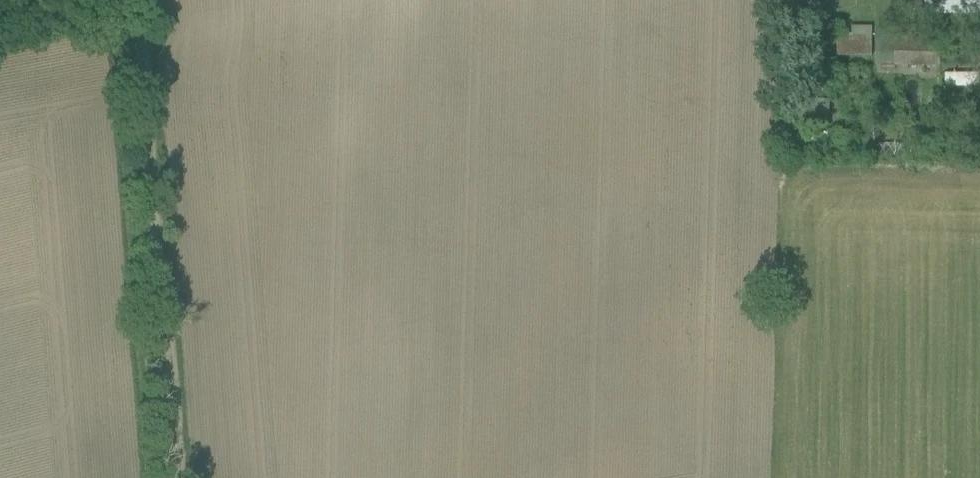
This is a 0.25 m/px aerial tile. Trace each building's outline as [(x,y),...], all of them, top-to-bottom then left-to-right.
[(834,28),(834,56),(873,56),(872,27),(834,28)] [(895,65),(895,69),(940,68),(940,35),(875,34),(876,65),(895,65)] [(799,102),(798,122),(823,124),(824,104),(799,102)]
